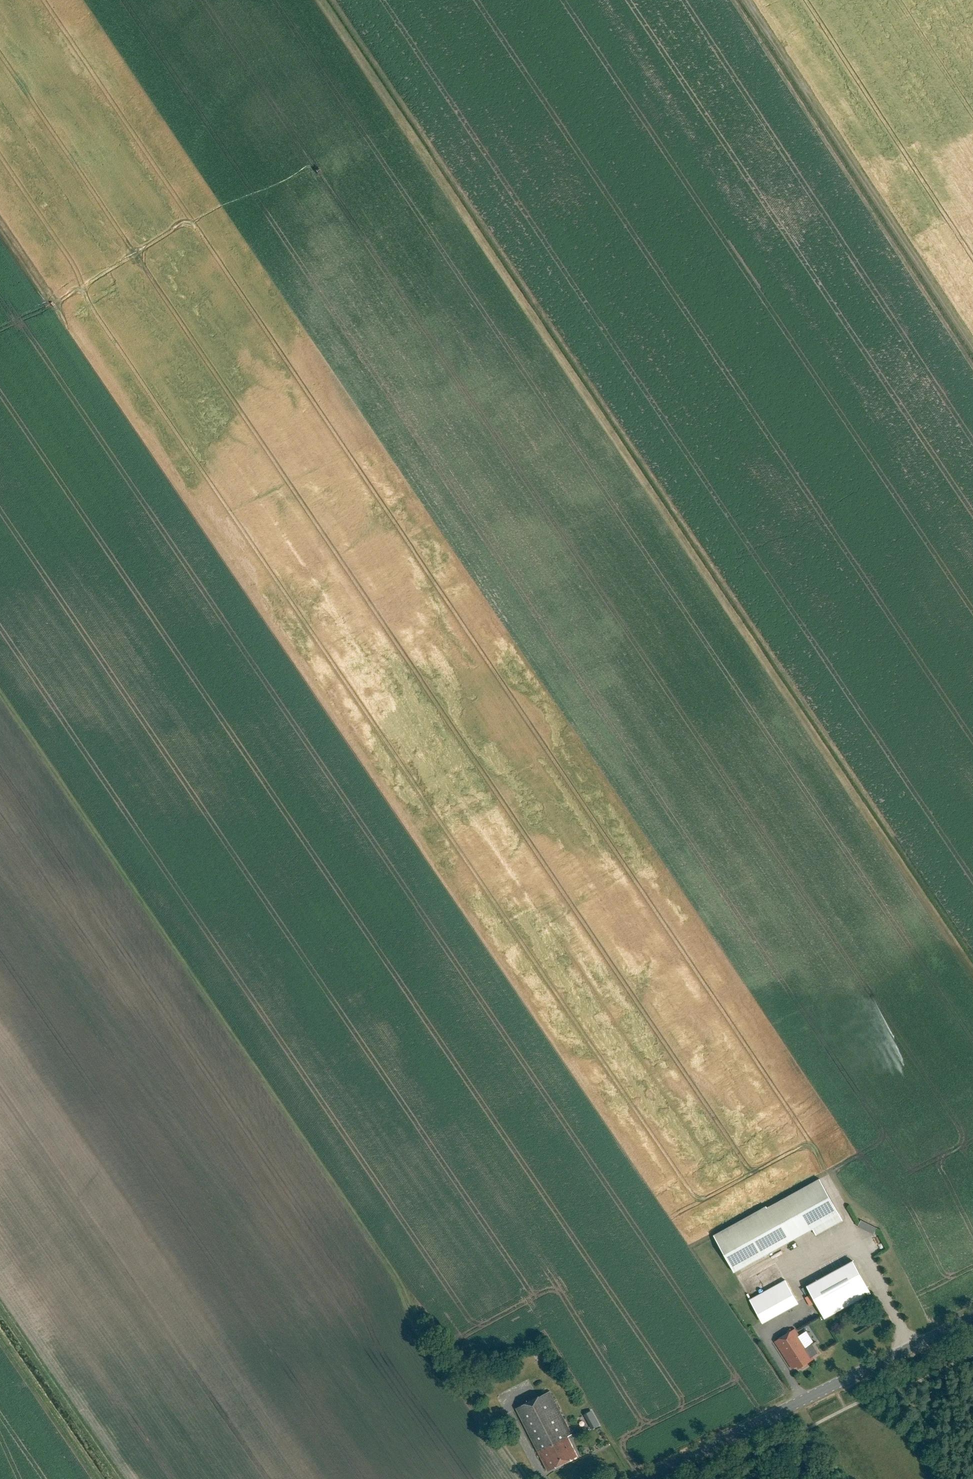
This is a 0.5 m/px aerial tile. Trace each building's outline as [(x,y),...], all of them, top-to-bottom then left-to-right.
[(817,1177),(714,1238),(734,1272),(838,1211),(817,1177)] [(858,1227),(874,1235),(877,1228),(861,1220),(858,1227)] [(853,1261),(808,1285),(826,1318),(870,1294),(853,1261)] [(762,1322),(797,1302),(786,1280),(750,1300),(762,1322)] [(816,1342),(807,1348),(805,1348),(803,1345),(804,1344),(795,1329),(775,1342),(793,1369),(797,1366),(799,1368),(800,1368),(803,1368),(807,1365),(808,1363),(814,1359),(813,1357),(818,1354),(819,1354),(813,1345),(816,1343),(816,1342)] [(516,1408),(548,1471),(578,1456),(568,1437),(572,1435),(550,1391),(516,1408)] [(586,1414),(594,1430),(602,1425),(595,1410),(586,1414)]
